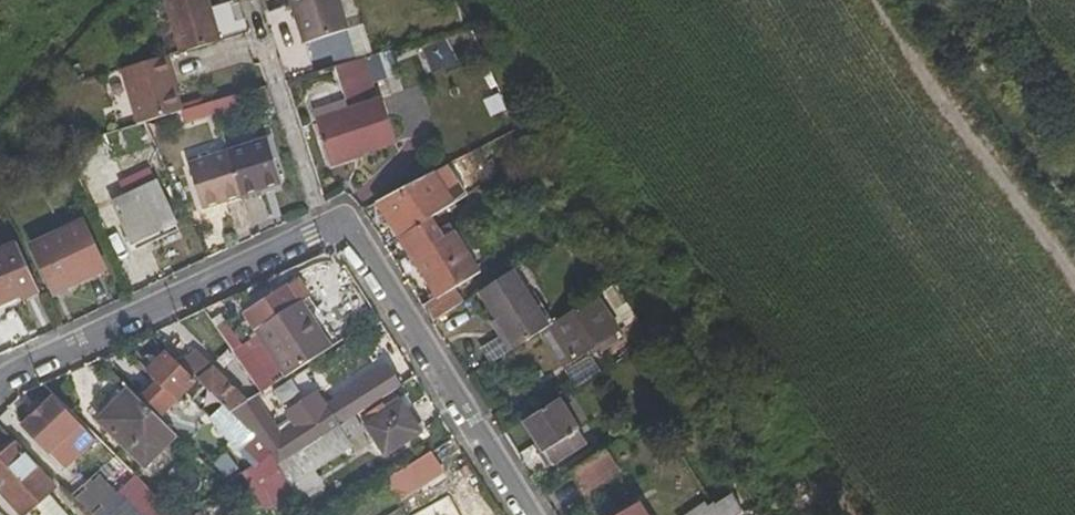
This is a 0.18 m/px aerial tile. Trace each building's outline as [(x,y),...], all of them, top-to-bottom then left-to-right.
[(160,0),(176,55),(223,41),(211,0),(161,0),(160,0)] [(341,0),(290,0),(303,43),(350,29),(341,0)] [(177,74),(172,57),(119,73),(134,125),(146,122),(184,111),(173,75),(177,74)] [(347,103),(374,95),(363,58),(336,66),(347,103)] [(397,142),(384,99),(317,119),(331,162),(397,142)] [(284,184),(270,139),(190,163),(205,208),(284,184)] [(530,179),(520,163),(503,174),(513,190),(530,179)] [(455,204),(435,173),(376,200),(400,238),(431,219),(455,204)] [(175,221),(158,183),(114,203),(131,240),(175,221)] [(400,238),(438,298),(425,306),(435,321),(464,302),(455,287),(480,272),(454,232),(444,239),(431,219),(400,238)] [(105,270),(82,221),(32,245),(55,292),(105,270)] [(0,250),(0,304),(20,294),(22,300),(40,292),(17,242),(0,250)] [(479,292),(515,348),(550,326),(514,270),(479,292)] [(286,286),(245,312),(286,376),(331,347),(302,301),(297,303),(286,286)] [(22,300),(20,294),(0,304),(0,310),(22,300)] [(601,298),(577,313),(575,310),(550,326),(572,362),(598,344),(602,351),(621,340),(616,333),(621,329),(601,298)] [(628,330),(639,348),(650,342),(639,322),(628,330)] [(199,382),(167,350),(146,371),(178,402),(199,382)] [(248,401),(196,350),(183,364),(232,412),(248,401)] [(255,396),(248,401),(232,412),(271,451),(279,465),(295,454),(339,426),(401,386),(389,367),(330,405),(282,437),(275,428),(255,396)] [(147,466),(177,436),(129,389),(100,419),(147,466)] [(51,455),(80,426),(52,396),(22,426),(51,455)] [(330,405),(324,396),(275,428),(282,437),(330,405)] [(525,422),(553,466),(588,444),(560,399),(525,422)] [(420,432),(402,402),(390,410),(379,418),(367,425),(386,455),(420,432)] [(386,402),(374,410),(379,418),(390,410),(386,402)] [(352,446),(339,426),(295,454),(305,472),(309,473),(352,446)] [(56,488),(17,444),(0,458),(0,491),(21,514),(25,514),(56,488)] [(107,449),(66,489),(92,514),(107,514),(124,499),(118,493),(135,477),(107,449)] [(265,479),(281,469),(279,465),(271,451),(226,485),(235,500),(265,479)] [(403,493),(437,471),(427,453),(395,473),(398,477),(394,481),(403,493)] [(615,478),(603,457),(568,478),(581,500),(615,478)] [(274,496),(291,486),(281,469),(265,479),(274,496)] [(135,477),(118,493),(124,499),(107,514),(174,514),(135,477)] [(279,504),(296,495),(291,486),(274,496),(279,504)] [(735,498),(710,513),(706,507),(694,514),(747,514),(735,498)] [(641,504),(622,514),(647,514),(641,504)]
